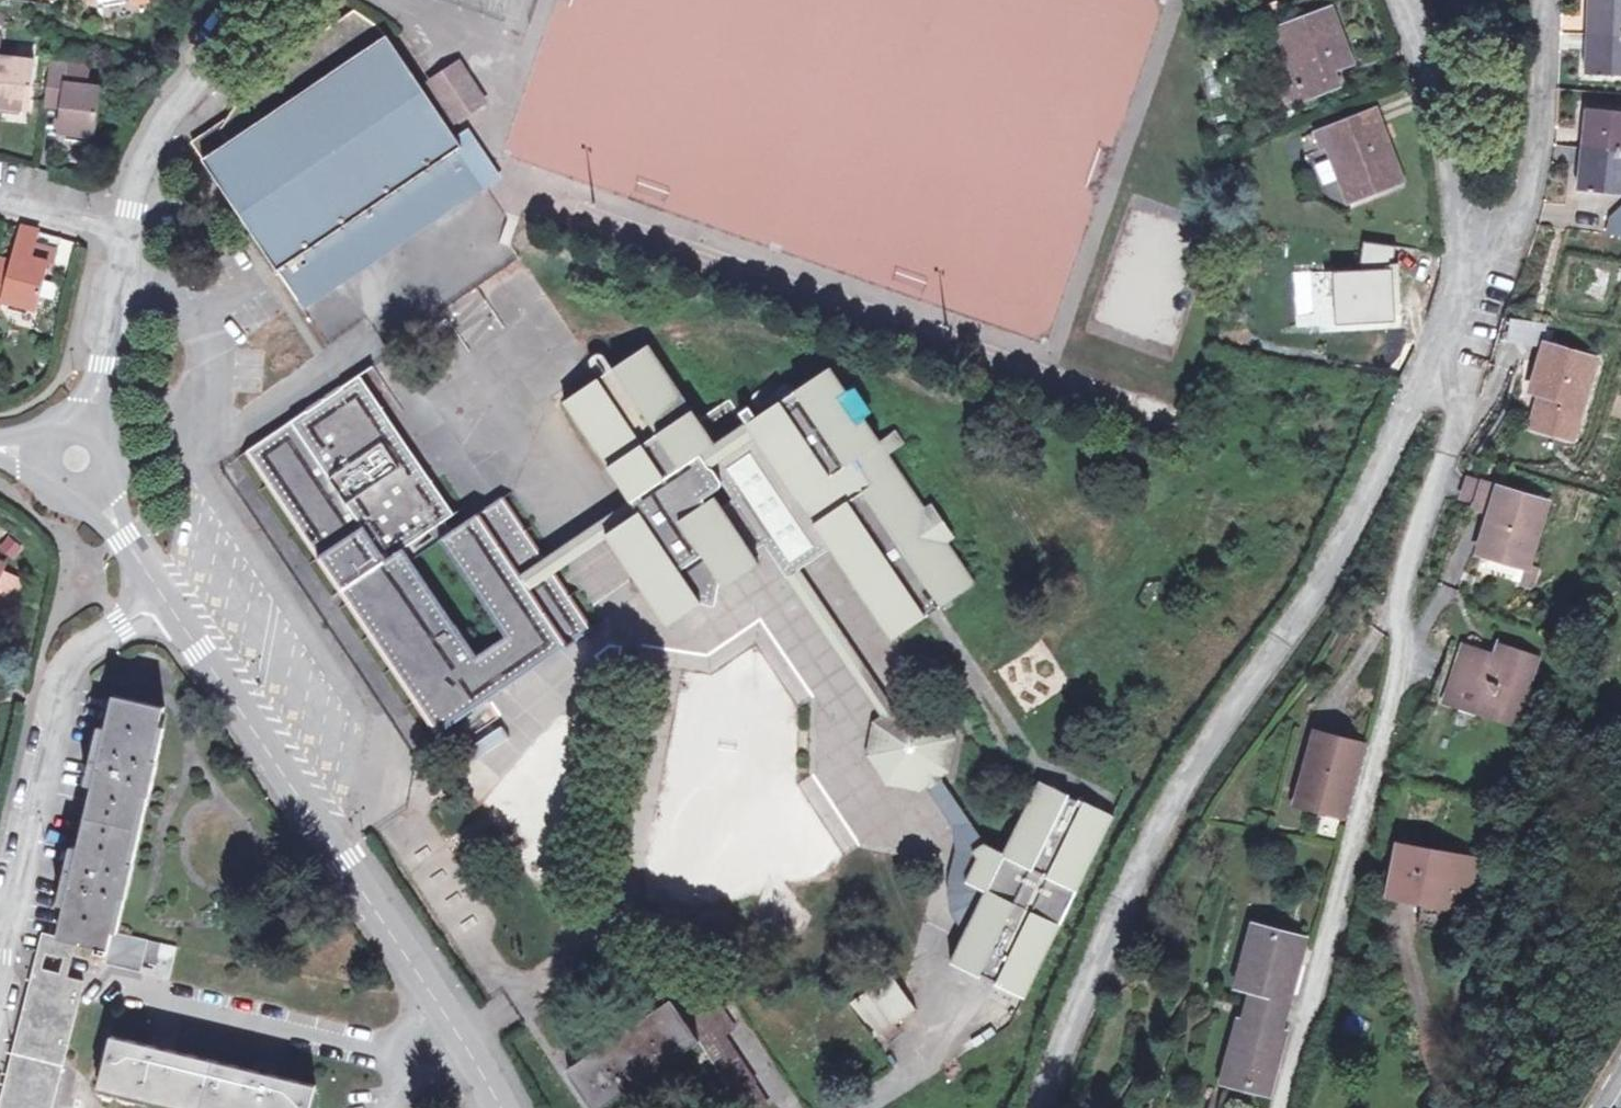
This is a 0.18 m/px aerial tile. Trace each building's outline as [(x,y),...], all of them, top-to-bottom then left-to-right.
[(130,15),(149,13),(147,0),(93,0),(95,12),(129,7),(130,15)] [(195,147),(307,313),(367,273),(360,261),(447,203),(455,215),(511,177),(478,129),(465,138),(388,32),(349,0),(312,0),(246,91),(250,93),(224,135),(215,142),(211,137),(195,147)] [(1583,38),(1620,38),(1620,3),(1582,2),(1583,38)] [(1343,54),(1326,9),(1278,27),(1292,73),(1278,78),(1283,98),(1334,79),(1329,60),(1343,54)] [(1583,38),(1583,70),(1620,73),(1620,38),(1583,38)] [(470,63),(440,83),(466,121),(496,101),(470,63)] [(26,121),(33,72),(0,68),(0,117),(26,121)] [(65,77),(49,75),(45,108),(61,110),(60,118),(56,142),(90,146),(96,101),(63,96),(65,77)] [(671,84),(651,98),(654,102),(664,96),(671,84)] [(44,115),(60,118),(61,110),(45,108),(44,115)] [(1579,114),(1575,151),(1620,158),(1620,119),(1579,114)] [(1384,120),(1365,126),(1369,142),(1389,136),(1384,120)] [(1365,126),(1313,141),(1318,158),(1330,155),(1343,203),(1403,186),(1389,136),(1369,142),(1365,126)] [(505,132),(511,158),(531,154),(525,128),(505,132)] [(1575,151),(1571,187),(1618,195),(1620,170),(1620,158),(1575,151)] [(360,261),(367,273),(455,215),(447,203),(360,261)] [(36,243),(16,237),(8,269),(6,278),(0,276),(0,310),(32,319),(44,273),(29,270),(33,256),(36,243)] [(1337,322),(1396,321),(1395,243),(1362,243),(1362,267),(1337,267),(1337,322)] [(48,260),(33,256),(29,270),(44,273),(48,260)] [(0,267),(0,276),(6,278),(8,269),(0,267)] [(1312,325),(1336,324),(1333,270),(1309,271),(1312,325)] [(1546,336),(1541,334),(1540,337),(1526,380),(1544,385),(1534,418),(1570,429),(1594,351),(1546,336)] [(632,502),(598,525),(606,537),(667,627),(758,566),(748,551),(759,544),(763,545),(780,548),(788,559),(807,546),(799,535),(801,509),(795,500),(746,423),(715,445),(697,417),(649,343),(565,399),(632,502)] [(830,368),(746,423),(795,500),(812,491),(828,515),(810,527),(826,550),(885,642),(970,586),(943,546),(951,541),(930,508),(923,513),(887,456),(904,446),(896,434),(879,444),(830,368)] [(462,513),(366,372),(254,448),(419,694),(444,731),(595,632),(554,573),(545,560),(504,501),(445,541),(510,638),(479,658),(406,551),(462,513)] [(729,397),(697,417),(715,445),(746,423),(729,397)] [(1529,562),(1547,494),(1468,470),(1461,493),(1475,497),(1495,503),(1492,513),(1481,549),(1529,562)] [(763,545),(873,717),(864,723),(859,758),(878,788),(912,793),(920,788),(932,781),(939,775),(946,744),(928,713),(892,703),(887,707),(795,570),(814,558),(826,550),(810,527),(828,515),(812,491),(795,500),(801,509),(799,535),(807,546),(788,559),(780,548),(763,545)] [(1472,506),(1492,513),(1495,503),(1475,497),(1472,506)] [(598,525),(545,560),(554,573),(606,537),(598,525)] [(1543,565),(1529,562),(1523,580),(1538,584),(1543,565)] [(5,577),(0,587),(0,609),(10,613),(23,586),(5,577)] [(1520,717),(1541,657),(1508,645),(1503,657),(1476,649),(1473,659),(1459,655),(1442,704),(1485,717),(1489,707),(1520,717)] [(154,760),(167,707),(117,697),(108,729),(101,727),(87,785),(95,786),(80,848),(72,846),(68,866),(63,884),(59,903),(67,905),(59,939),(48,936),(45,951),(73,957),(77,942),(109,950),(106,964),(141,973),(144,961),(154,964),(153,974),(169,977),(177,945),(114,931),(122,897),(128,899),(136,863),(130,862),(147,789),(153,790),(159,761),(154,760)] [(1344,815),(1362,748),(1314,732),(1298,787),(1307,791),(1303,805),(1344,815)] [(88,763),(92,764),(96,747),(92,746),(88,763)] [(965,858),(976,851),(932,781),(920,788),(965,858)] [(1019,1001),(1097,814),(1073,804),(1071,807),(1051,798),(1052,795),(1027,783),(994,856),(978,850),(976,851),(965,858),(967,863),(957,886),(977,895),(945,967),(976,981),(978,979),(993,989),(1019,1001)] [(1455,913),(1468,868),(1393,845),(1382,890),(1455,913)] [(59,883),(63,884),(68,866),(63,866),(59,883)] [(1248,992),(1244,1004),(1279,1013),(1286,990),(1299,942),(1249,928),(1232,987),(1248,992)] [(35,969),(24,1012),(0,1107),(52,1107),(82,982),(35,969)] [(891,981),(849,1008),(871,1042),(914,1014),(891,981)] [(1272,1038),(1277,1020),(1279,1013),(1244,1004),(1239,1024),(1233,1022),(1218,1081),(1261,1094),(1276,1039),(1272,1038)] [(570,1077),(590,1107),(607,1107),(699,1045),(673,1006),(570,1077)] [(111,1035),(101,1087),(185,1107),(306,1107),(312,1085),(274,1075),(277,1066),(254,1061),(252,1068),(175,1050),(176,1043),(156,1037),(154,1045),(111,1035)]
